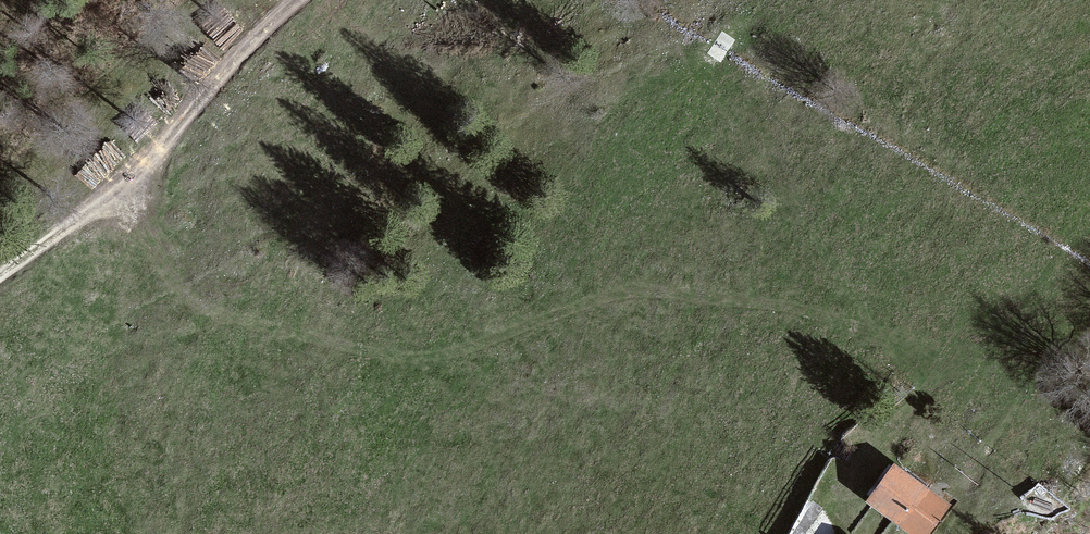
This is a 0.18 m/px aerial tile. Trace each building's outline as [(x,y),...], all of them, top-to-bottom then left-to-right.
[(942,503),(893,465),(868,497),(916,533),(918,533),(942,503)]
